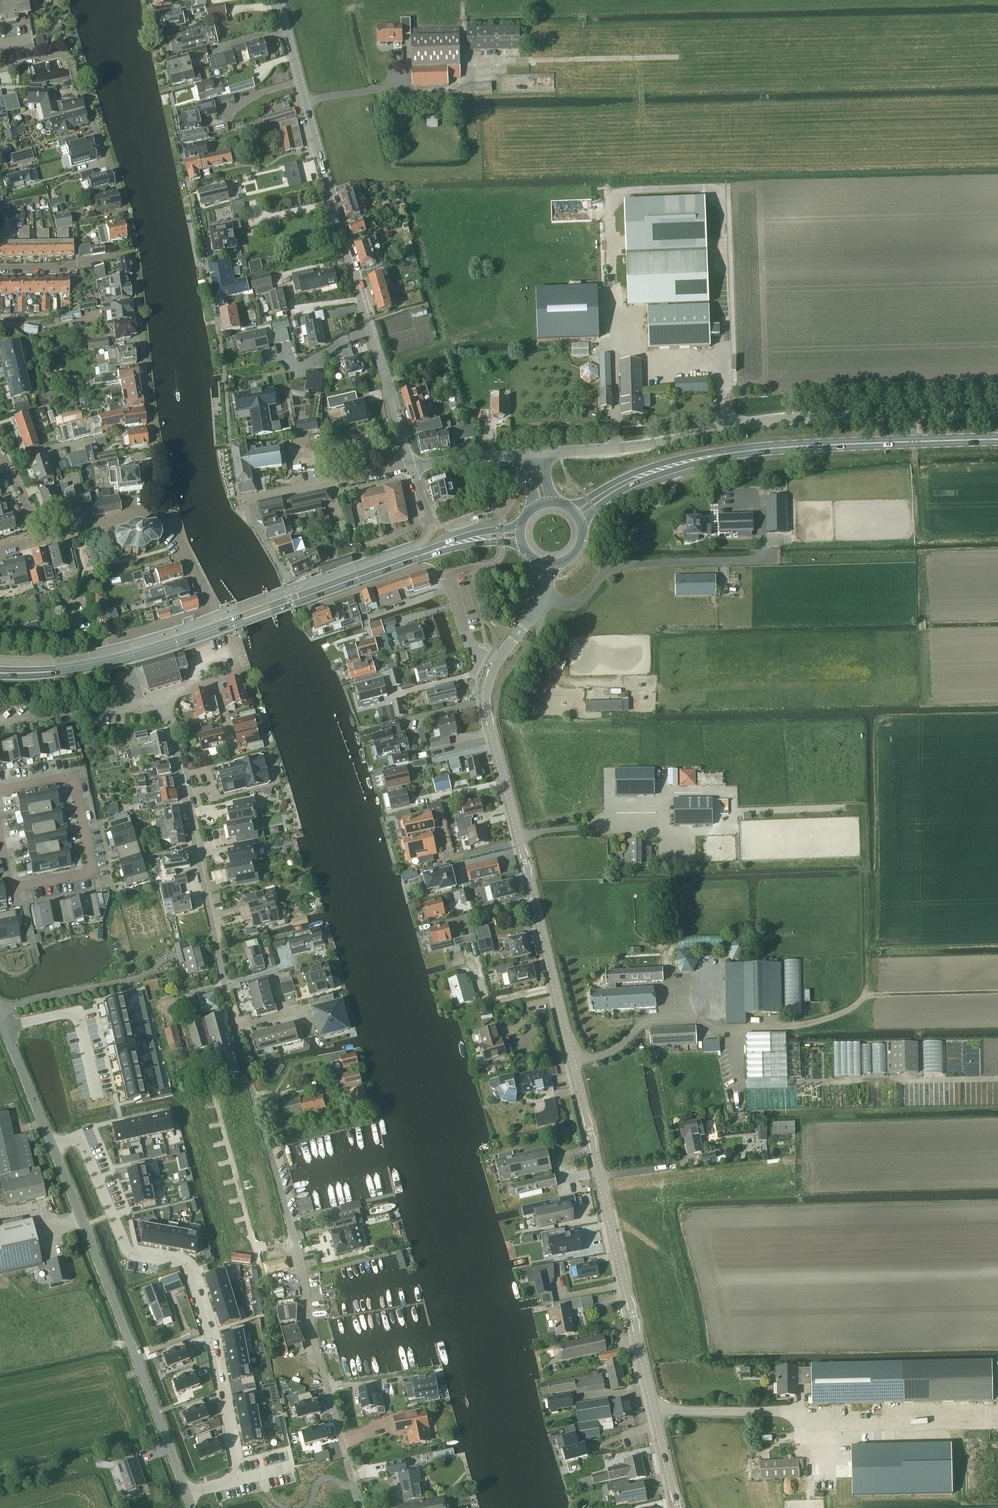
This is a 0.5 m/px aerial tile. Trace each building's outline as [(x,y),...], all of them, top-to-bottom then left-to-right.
[(5,19),(6,24),(16,22),(15,17),(21,16),(21,20),(25,20),(24,15),(29,14),(28,9),(29,9),(27,2),(26,2),(26,0),(0,0),(0,20),(5,19)] [(225,3),(218,4),(211,6),(206,6),(208,17),(212,16),(226,14),(225,3)] [(163,19),(161,22),(162,26),(165,28),(176,25),(177,26),(186,24),(185,23),(190,22),(188,14),(193,13),(195,13),(197,14),(206,12),(205,6),(198,7),(197,6),(173,10),(173,13),(163,16),(164,19),(163,19)] [(401,25),(378,26),(379,42),(380,42),(380,45),(388,45),(388,42),(402,41),(402,34),(411,34),(410,18),(401,18),(401,25)] [(173,54),(218,43),(214,26),(169,38),(173,54)] [(468,50),(520,49),(520,27),(468,28),(468,50)] [(459,28),(415,29),(411,29),(413,86),(449,85),(449,78),(461,77),(459,28)] [(229,67),(237,65),(234,54),(248,50),(250,61),(269,56),(264,39),(246,44),(232,48),(233,51),(225,53),(229,67)] [(209,57),(211,65),(213,71),(229,67),(225,53),(209,57)] [(189,55),(167,61),(170,74),(198,67),(196,59),(190,61),(189,55)] [(207,55),(201,57),(203,65),(209,64),(207,55)] [(202,82),(198,67),(170,74),(173,85),(193,80),(194,84),(202,82)] [(205,98),(223,92),(219,78),(197,85),(200,95),(204,94),(205,98)] [(231,93),(255,86),(253,80),(229,87),(231,93)] [(461,93),(493,92),(492,84),(461,85),(461,93)] [(64,115),(64,114),(84,109),(81,98),(56,105),(52,89),(27,89),(27,104),(28,104),(28,102),(42,102),(43,109),(45,108),(47,115),(45,116),(46,120),(42,121),(64,115)] [(8,111),(19,108),(15,94),(4,97),(2,97),(6,112),(8,112),(8,111)] [(234,95),(211,100),(211,101),(197,104),(198,108),(177,112),(181,132),(202,128),(200,119),(218,115),(216,105),(235,101),(234,95)] [(47,124),(46,126),(47,130),(48,131),(50,132),(52,132),(53,134),(59,132),(60,136),(75,132),(74,128),(88,124),(84,110),(80,111),(55,118),(49,120),(50,122),(48,122),(47,124)] [(270,122),(286,119),(285,113),(269,116),(270,122)] [(427,117),(427,127),(438,127),(438,117),(427,117)] [(299,127),(297,119),(280,122),(282,130),(299,127)] [(227,124),(181,134),(183,144),(210,138),(209,135),(229,131),(227,124)] [(282,130),(286,151),(303,148),(299,127),(282,130)] [(8,140),(17,137),(15,129),(11,130),(6,131),(8,140)] [(59,147),(66,146),(71,144),(69,138),(57,142),(59,147)] [(66,146),(69,156),(94,149),(95,149),(95,148),(92,138),(71,144),(66,146)] [(186,160),(209,155),(206,142),(183,147),(186,160)] [(94,149),(69,156),(68,156),(71,167),(97,160),(94,149)] [(14,164),(31,159),(29,150),(11,154),(14,164)] [(230,151),(209,155),(212,168),(233,163),(230,151)] [(199,171),(212,168),(209,155),(185,161),(188,173),(189,173),(190,180),(201,178),(199,171)] [(298,168),(286,171),(290,188),(302,185),(298,168)] [(26,180),(27,184),(34,182),(31,170),(24,172),(26,180)] [(80,174),(80,175),(82,181),(88,179),(91,191),(115,185),(111,172),(93,177),(91,171),(80,174)] [(6,186),(14,183),(26,180),(24,172),(4,178),(6,186)] [(241,182),(240,176),(230,178),(232,184),(241,182)] [(226,184),(199,191),(203,205),(229,198),(226,184)] [(339,193),(343,206),(357,201),(353,189),(352,189),(351,186),(345,188),(346,191),(339,193)] [(97,213),(121,207),(117,191),(93,197),(97,213)] [(707,250),(705,200),(625,203),(627,253),(707,250)] [(361,214),(357,201),(343,206),(346,218),(353,216),(354,219),(361,217),(360,214),(361,214)] [(398,208),(399,215),(407,213),(405,206),(398,208)] [(57,229),(72,225),(69,213),(54,216),(57,229)] [(236,252),(232,230),(242,228),(240,219),(224,222),(225,225),(213,227),(214,230),(212,230),(215,243),(214,243),(216,252),(226,250),(227,254),(236,252)] [(353,235),(367,231),(364,220),(350,224),(350,226),(349,228),(350,230),(351,231),(353,235)] [(101,244),(127,239),(124,222),(98,228),(101,244)] [(9,230),(4,230),(4,257),(14,257),(14,242),(14,236),(9,236),(9,230)] [(21,239),(21,242),(14,242),(14,257),(24,257),(24,230),(18,230),(18,239),(21,239)] [(29,230),(24,230),(24,257),(34,257),(34,241),(26,241),(26,238),(29,238),(29,230)] [(38,241),(34,241),(34,257),(44,256),(43,230),(38,230),(38,238),(38,241)] [(49,230),(43,230),(44,256),(54,256),(53,241),(46,241),(46,238),(49,238),(49,230)] [(61,241),(53,241),(54,256),(63,256),(63,230),(58,231),(58,238),(61,238),(61,241)] [(68,230),(63,230),(63,256),(74,256),(74,240),(66,241),(66,238),(68,238),(68,230)] [(354,243),(358,255),(379,249),(376,241),(371,243),(369,238),(367,239),(366,237),(361,238),(362,240),(354,243)] [(91,255),(105,253),(104,245),(90,248),(91,255)] [(384,266),(379,249),(358,255),(361,268),(370,266),(371,270),(384,266)] [(627,256),(629,306),(709,303),(707,253),(627,256)] [(116,259),(110,260),(112,272),(113,277),(119,276),(126,275),(132,274),(129,257),(116,259)] [(208,264),(212,283),(234,278),(233,276),(241,274),(239,267),(232,268),(230,259),(208,264)] [(261,264),(249,266),(251,274),(263,271),(261,264)] [(103,265),(95,267),(96,280),(103,279),(105,290),(110,289),(128,285),(126,275),(119,276),(113,277),(109,278),(106,278),(105,273),(103,265)] [(312,270),(292,273),(295,292),(302,291),(302,292),(337,285),(334,270),(314,274),(313,271),(312,271),(312,270)] [(386,273),(369,278),(372,289),(386,286),(390,284),(386,273)] [(270,274),(250,278),(252,289),(255,289),(256,295),(269,292),(274,291),(273,285),(270,274)] [(21,294),(21,278),(9,279),(9,295),(21,294)] [(33,278),(21,278),(21,294),(21,298),(25,298),(25,294),(33,294),(33,278)] [(45,294),(45,278),(33,278),(33,294),(45,294)] [(57,278),(45,278),(45,294),(57,294),(57,278)] [(69,293),(69,278),(57,278),(57,294),(69,293)] [(234,281),(234,278),(212,283),(217,306),(227,304),(226,297),(250,292),(247,279),(234,281)] [(0,279),(0,295),(9,295),(9,279),(0,279)] [(129,285),(128,285),(110,289),(111,295),(100,297),(101,304),(112,302),(112,301),(129,298),(129,297),(131,297),(129,285)] [(372,289),(376,301),(389,297),(386,286),(372,289)] [(597,287),(536,289),(538,340),(599,338),(597,287)] [(269,294),(266,295),(268,304),(271,303),(274,315),(289,312),(284,289),(274,291),(269,292),(269,294)] [(245,305),(256,303),(254,294),(244,296),(245,305)] [(393,296),(389,297),(376,301),(379,312),(396,307),(393,296)] [(97,306),(96,300),(78,303),(79,310),(80,310),(97,306)] [(110,310),(112,321),(134,318),(132,302),(110,305),(110,304),(100,305),(101,311),(110,310)] [(648,308),(650,349),(710,346),(709,306),(648,308)] [(222,318),(222,321),(239,318),(237,307),(220,310),(221,311),(219,312),(220,317),(222,318)] [(81,316),(80,310),(79,310),(79,311),(71,312),(71,313),(61,315),(62,321),(72,319),(72,318),(81,316)] [(311,347),(326,344),(321,321),(316,322),(315,315),(300,318),(302,326),(306,325),(311,347)] [(241,329),(239,318),(222,321),(223,324),(222,325),(223,330),(224,330),(224,332),(241,329)] [(274,331),(290,327),(288,319),(272,322),(274,331)] [(130,337),(136,336),(134,320),(112,322),(115,341),(131,339),(130,337)] [(38,334),(39,326),(25,324),(24,332),(38,334)] [(235,336),(233,339),(235,347),(236,348),(238,348),(239,348),(240,355),(259,351),(269,349),(268,346),(275,344),(273,331),(271,324),(257,327),(257,332),(238,336),(235,336)] [(287,328),(273,331),(275,344),(290,341),(287,328)] [(87,342),(88,350),(108,347),(107,339),(87,342)] [(0,346),(0,347),(4,363),(4,364),(2,364),(4,372),(23,368),(21,359),(18,342),(0,346)] [(101,367),(99,367),(100,374),(102,374),(117,372),(116,366),(136,363),(134,347),(107,351),(109,366),(101,367)] [(357,375),(356,373),(362,372),(364,369),(363,366),(361,365),(359,356),(353,357),(351,349),(335,353),(338,362),(342,361),(344,368),(346,367),(349,377),(357,375)] [(601,408),(612,408),(611,354),(600,354),(601,408)] [(643,398),(641,360),(621,360),(622,398),(643,398)] [(590,383),(599,377),(598,367),(589,362),(580,368),(581,378),(590,383)] [(23,368),(4,372),(6,380),(8,380),(11,397),(29,393),(25,376),(25,373),(29,372),(27,367),(23,368)] [(101,377),(93,379),(94,384),(102,383),(118,381),(118,383),(120,383),(139,380),(139,377),(141,375),(140,370),(138,369),(138,368),(117,372),(101,375),(101,377)] [(312,371),(309,387),(322,389),(325,374),(312,371)] [(676,394),(707,392),(708,392),(707,377),(675,379),(676,394)] [(110,389),(111,393),(140,389),(139,380),(120,383),(121,387),(110,389)] [(426,385),(402,392),(407,409),(424,404),(431,402),(426,385)] [(250,391),(235,394),(236,394),(238,412),(250,410),(254,436),(274,433),(274,432),(282,431),(288,430),(288,429),(282,430),(280,421),(272,423),(269,406),(276,405),(277,405),(277,404),(276,404),(275,400),(276,400),(276,399),(275,399),(273,389),(274,389),(274,387),(273,388),(262,389),(262,390),(258,390),(257,391),(256,392),(256,393),(251,394),(250,391)] [(142,398),(140,389),(111,393),(112,399),(122,398),(123,401),(142,398)] [(506,407),(507,405),(507,403),(506,402),(506,400),(500,400),(499,392),(494,392),(494,400),(493,400),(493,417),(499,417),(500,418),(504,418),(505,416),(506,416),(506,407)] [(367,420),(363,401),(357,403),(355,393),(327,399),(330,410),(346,406),(350,424),(367,420)] [(124,410),(143,407),(142,398),(123,401),(123,402),(109,404),(110,412),(124,410)] [(622,398),(622,399),(622,415),(643,414),(643,398),(622,398)] [(429,420),(424,404),(407,409),(412,425),(429,420)] [(98,416),(70,423),(74,440),(103,433),(102,431),(111,429),(111,428),(124,425),(124,427),(145,424),(146,424),(143,407),(124,410),(108,414),(107,414),(98,416)] [(63,424),(82,420),(80,412),(61,416),(63,424)] [(14,418),(17,429),(30,424),(27,413),(14,418)] [(473,416),(465,416),(466,424),(473,423),(473,416)] [(441,420),(421,425),(423,433),(444,430),(441,420)] [(319,429),(318,421),(306,423),(307,431),(319,429)] [(70,423),(59,425),(62,442),(63,442),(74,440),(70,423)] [(34,436),(30,424),(17,429),(21,440),(34,436)] [(472,424),(466,425),(468,438),(474,437),(472,424)] [(466,425),(459,426),(461,439),(468,438),(466,425)] [(459,426),(453,427),(455,440),(461,439),(459,426)] [(129,448),(148,445),(145,428),(121,431),(122,437),(128,436),(129,448)] [(448,433),(438,434),(440,450),(450,448),(448,433)] [(438,434),(428,435),(431,451),(440,450),(438,434)] [(428,435),(419,437),(422,453),(431,451),(428,435)] [(38,447),(34,436),(21,440),(25,451),(38,447)] [(247,444),(232,446),(233,452),(232,452),(237,480),(238,485),(239,485),(240,492),(257,489),(254,473),(260,472),(259,470),(266,469),(282,466),(280,456),(289,455),(288,448),(279,449),(279,448),(267,450),(266,448),(262,449),(261,442),(247,445),(247,444)] [(96,445),(85,447),(85,448),(85,451),(88,464),(107,461),(116,459),(115,451),(98,454),(96,445)] [(85,451),(67,455),(72,468),(88,464),(85,451)] [(43,485),(49,483),(49,480),(54,478),(46,456),(42,458),(41,455),(35,457),(36,460),(28,462),(36,485),(42,482),(43,485)] [(61,471),(72,468),(69,459),(59,462),(61,471)] [(116,459),(107,461),(108,468),(118,466),(116,459)] [(118,491),(142,488),(139,467),(115,470),(115,472),(109,472),(111,484),(117,483),(118,491)] [(53,482),(54,487),(63,484),(59,471),(56,472),(59,480),(53,482)] [(436,503),(441,502),(455,498),(451,481),(432,486),(436,503)] [(391,524),(408,521),(401,484),(384,488),(360,493),(364,510),(377,507),(381,526),(391,524)] [(64,491),(68,505),(70,513),(84,510),(85,514),(93,512),(94,517),(122,510),(118,495),(99,499),(98,495),(89,497),(88,493),(81,495),(79,487),(64,491)] [(60,516),(58,508),(51,488),(49,489),(49,488),(39,491),(48,520),(60,516)] [(321,502),(332,499),(329,489),(283,499),(265,503),(264,502),(262,503),(259,504),(257,506),(259,515),(257,518),(258,521),(263,524),(267,540),(287,534),(283,523),(286,525),(290,523),(292,521),(291,517),(292,515),(316,509),(317,512),(323,511),(321,502)] [(767,532),(787,532),(787,497),(767,497),(767,532)] [(16,529),(12,516),(10,516),(5,499),(0,501),(0,533),(16,529)] [(351,505),(343,508),(347,526),(355,524),(351,505)] [(754,514),(719,515),(720,533),(754,531),(754,514)] [(329,516),(321,518),(323,525),(331,524),(329,516)] [(310,530),(323,526),(320,518),(307,522),(310,530)] [(698,535),(711,535),(710,526),(700,526),(700,518),(688,519),(688,530),(683,532),(684,543),(693,542),(698,540),(698,535)] [(107,545),(112,550),(113,549),(117,547),(121,551),(120,553),(122,554),(123,552),(129,551),(128,552),(130,552),(130,551),(136,552),(136,554),(137,554),(138,552),(143,551),(144,553),(146,552),(145,550),(149,547),(150,548),(151,547),(150,546),(157,544),(158,546),(160,544),(158,543),(160,536),(161,536),(163,533),(163,531),(160,529),(159,530),(159,529),(154,525),(155,523),(153,522),(153,524),(146,525),(146,524),(144,524),(144,525),(139,524),(139,522),(137,522),(137,524),(131,525),(131,523),(129,524),(130,526),(126,530),(125,528),(123,529),(124,531),(118,532),(117,531),(115,532),(117,533),(115,539),(109,539),(108,543),(107,545)] [(285,557),(286,558),(306,552),(302,538),(292,541),(291,536),(274,542),(280,559),(285,557)] [(53,545),(52,547),(50,547),(55,569),(68,566),(69,570),(77,568),(72,551),(67,552),(65,551),(64,544),(58,545),(57,544),(53,545)] [(33,552),(32,552),(36,568),(37,567),(42,566),(46,581),(54,579),(51,567),(48,568),(48,566),(49,565),(44,549),(43,549),(33,552)] [(295,576),(295,577),(314,568),(313,567),(321,563),(315,550),(289,563),(292,569),(291,570),(294,577),(295,576)] [(12,576),(14,587),(29,583),(22,558),(0,564),(0,579),(12,576)] [(153,585),(182,577),(179,563),(155,570),(157,573),(150,575),(153,585)] [(33,585),(42,583),(43,583),(40,569),(30,572),(33,585)] [(141,571),(132,573),(134,581),(144,579),(146,587),(151,585),(149,576),(150,575),(149,571),(142,573),(141,571)] [(414,591),(431,586),(426,571),(409,577),(409,576),(377,588),(377,589),(376,590),(378,597),(382,608),(398,602),(394,591),(407,587),(408,592),(414,590),(414,591)] [(132,573),(120,575),(122,583),(134,581),(132,573)] [(676,597),(716,596),(715,575),(676,576),(676,597)] [(184,580),(149,591),(151,598),(186,588),(187,587),(185,582),(185,583),(184,580)] [(66,589),(64,582),(57,584),(59,591),(66,589)] [(151,598),(144,601),(146,605),(161,601),(162,603),(163,603),(169,601),(188,595),(188,593),(188,592),(187,587),(186,588),(151,598)] [(376,590),(373,591),(373,589),(362,593),(365,603),(359,605),(363,615),(371,612),(369,607),(378,604),(376,598),(378,597),(376,590)] [(268,592),(264,593),(274,620),(278,619),(268,592)] [(183,612),(198,608),(194,596),(173,602),(175,608),(181,606),(183,612)] [(106,599),(99,600),(102,610),(108,608),(106,599)] [(338,619),(335,610),(333,605),(328,607),(311,612),(314,620),(312,620),(314,626),(316,625),(316,627),(338,619)] [(361,618),(357,605),(350,608),(354,618),(352,619),(352,620),(354,626),(362,623),(361,618)] [(103,622),(110,619),(108,610),(100,612),(103,622)] [(159,619),(171,616),(169,610),(157,613),(159,619)] [(385,627),(396,624),(394,618),(383,621),(385,627)] [(105,635),(112,633),(109,622),(108,622),(101,624),(105,635)] [(383,633),(380,623),(369,626),(372,636),(383,633)] [(401,646),(424,640),(420,624),(397,631),(401,646)] [(241,639),(247,637),(248,634),(247,631),(244,630),(241,631),(239,634),(241,639)] [(345,647),(349,660),(359,657),(378,652),(375,639),(355,644),(345,647)] [(557,645),(555,651),(561,653),(563,647),(557,645)] [(179,672),(188,669),(184,654),(174,657),(174,655),(142,664),(150,691),(182,682),(179,672)] [(361,663),(359,657),(349,660),(349,661),(347,662),(352,679),(376,672),(373,662),(370,662),(370,660),(361,663)] [(421,682),(448,675),(444,661),(417,668),(421,682)] [(392,687),(401,684),(397,669),(388,671),(392,687)] [(223,691),(224,694),(228,711),(235,709),(234,705),(240,703),(240,704),(242,704),(242,703),(248,701),(243,681),(242,678),(228,682),(230,689),(223,691)] [(361,702),(387,695),(383,679),(357,685),(361,702)] [(456,693),(460,692),(461,690),(459,682),(457,681),(450,683),(451,686),(423,693),(426,706),(432,705),(433,710),(444,707),(443,702),(457,699),(456,693)] [(213,716),(220,714),(216,699),(210,701),(207,690),(192,694),(198,717),(205,715),(205,716),(207,716),(206,715),(212,713),(213,716)] [(396,716),(404,715),(400,699),(392,701),(393,705),(396,716)] [(612,711),(622,710),(622,701),(586,702),(586,713),(612,712),(612,711)] [(396,716),(393,705),(385,707),(388,718),(396,716)] [(385,707),(377,709),(380,720),(388,718),(385,707)] [(233,722),(236,734),(257,729),(256,725),(258,725),(260,724),(261,723),(260,717),(258,716),(256,716),(255,710),(242,713),(244,720),(233,722)] [(449,737),(458,735),(454,717),(438,721),(442,737),(430,740),(432,748),(451,744),(449,737)] [(398,723),(371,731),(375,744),(397,738),(401,754),(407,752),(413,750),(415,750),(413,740),(408,742),(406,735),(405,732),(401,733),(398,723)] [(211,733),(210,726),(195,730),(197,737),(199,736),(201,742),(200,742),(200,744),(201,744),(203,750),(226,744),(222,730),(211,733)] [(72,729),(55,732),(59,751),(66,750),(67,752),(76,750),(72,729)] [(258,733),(257,729),(236,734),(239,746),(250,744),(251,750),(264,747),(262,740),(260,740),(258,734),(259,734),(259,733),(258,733)] [(136,739),(148,737),(147,731),(134,733),(136,739)] [(55,732),(45,734),(50,756),(53,755),(52,752),(59,751),(55,732)] [(146,744),(147,749),(166,744),(164,733),(151,735),(153,743),(146,744)] [(45,734),(35,736),(39,755),(46,754),(47,756),(50,756),(45,734)] [(423,748),(428,746),(425,735),(420,736),(423,748)] [(35,736),(25,738),(30,760),(33,759),(32,756),(39,755),(35,736)] [(30,760),(25,738),(15,740),(19,759),(26,758),(27,760),(30,760)] [(397,738),(375,744),(379,757),(394,753),(395,756),(392,756),(394,767),(418,760),(416,753),(408,756),(407,752),(401,754),(397,738)] [(15,740),(5,742),(10,764),(13,763),(12,760),(19,759),(15,740)] [(0,743),(0,763),(6,762),(7,764),(10,764),(5,742),(0,743)] [(169,756),(166,744),(147,749),(132,752),(133,759),(154,755),(155,759),(169,756)] [(222,780),(267,769),(263,756),(262,757),(261,755),(240,760),(240,762),(219,768),(222,780)] [(451,770),(461,768),(459,758),(449,760),(451,770)] [(471,780),(483,777),(479,758),(467,760),(467,762),(465,762),(466,766),(468,766),(471,780)] [(412,763),(413,769),(427,766),(426,760),(412,763)] [(171,772),(172,771),(171,768),(170,767),(169,762),(156,764),(156,763),(143,765),(144,770),(153,769),(154,777),(171,774),(171,772)] [(387,788),(387,789),(411,783),(411,782),(409,776),(407,768),(407,767),(383,774),(384,774),(387,788)] [(267,769),(222,780),(225,793),(247,787),(247,789),(269,784),(268,782),(270,782),(267,769)] [(655,770),(616,770),(616,795),(655,795),(655,770)] [(433,780),(436,793),(452,789),(449,776),(433,780)] [(150,787),(151,789),(152,794),(176,789),(173,777),(159,780),(160,785),(155,786),(150,787)] [(392,807),(410,803),(407,790),(403,791),(402,786),(411,784),(411,783),(387,789),(388,789),(388,790),(392,807)] [(55,786),(36,790),(38,800),(55,797),(53,790),(56,789),(55,786)] [(178,801),(176,789),(152,794),(145,795),(146,800),(156,798),(158,805),(178,801)] [(21,803),(38,800),(36,790),(16,794),(17,797),(19,796),(21,803)] [(38,800),(40,810),(59,806),(59,803),(56,804),(55,797),(38,800)] [(256,819),(253,804),(256,803),(255,798),(251,798),(233,802),(234,808),(228,809),(231,823),(252,819),(252,820),(256,819)] [(455,816),(457,826),(471,823),(469,816),(483,813),(480,799),(462,804),(465,814),(455,816)] [(713,799),(674,800),(674,806),(674,825),(713,824),(713,805),(713,799)] [(40,810),(38,800),(21,803),(22,811),(20,811),(20,814),(40,810)] [(406,830),(407,837),(434,832),(432,819),(444,817),(441,804),(429,806),(430,812),(404,817),(404,818),(401,822),(403,827),(406,830)] [(42,820),(59,817),(57,810),(60,809),(59,806),(40,810),(42,820)] [(162,820),(156,821),(157,827),(182,822),(179,808),(166,811),(166,812),(160,813),(162,820)] [(42,820),(40,810),(20,814),(21,817),(23,816),(25,824),(42,820)] [(110,822),(109,823),(111,832),(114,831),(116,838),(135,832),(130,816),(115,821),(110,822)] [(59,817),(42,820),(44,830),(63,826),(63,823),(60,824),(59,817)] [(237,843),(241,843),(255,840),(259,839),(258,834),(255,834),(252,820),(252,819),(231,823),(227,824),(230,839),(236,838),(237,843)] [(24,834),(44,830),(42,820),(25,824),(26,831),(24,831),(24,834)] [(182,822),(157,827),(158,831),(160,840),(171,838),(172,845),(186,843),(183,826),(182,822)] [(473,829),(471,823),(457,826),(460,838),(468,836),(470,846),(486,842),(482,827),(473,829)] [(63,826),(44,830),(46,840),(63,837),(61,830),(64,829),(63,826)] [(46,840),(44,830),(24,834),(25,837),(28,836),(29,844),(46,840)] [(118,845),(116,846),(118,854),(139,848),(135,832),(116,838),(118,845)] [(434,832),(407,837),(404,838),(402,841),(403,847),(407,850),(408,858),(419,856),(420,863),(433,861),(432,854),(435,853),(431,833),(435,833),(434,832)] [(63,837),(46,840),(48,850),(67,846),(67,843),(64,844),(63,837)] [(48,850),(46,840),(29,844),(30,851),(28,851),(28,854),(48,850)] [(253,846),(256,845),(255,840),(241,843),(237,843),(234,844),(235,850),(228,851),(231,865),(252,861),(252,862),(256,861),(253,846)] [(629,857),(625,857),(625,867),(629,867),(645,867),(645,866),(651,866),(651,858),(651,847),(645,847),(645,840),(629,840),(629,857)] [(67,846),(48,850),(50,860),(67,857),(65,850),(68,849),(67,846)] [(139,848),(118,854),(121,863),(123,862),(125,869),(144,863),(139,848)] [(48,850),(28,854),(29,857),(32,856),(33,864),(50,860),(48,850)] [(172,857),(164,859),(166,871),(167,871),(168,876),(172,876),(177,875),(176,870),(191,867),(189,854),(179,856),(179,854),(172,855),(173,857),(172,857)] [(67,857),(50,860),(52,870),(71,867),(71,863),(68,864),(67,857)] [(497,859),(466,867),(470,881),(500,874),(497,859)] [(52,870),(50,860),(33,864),(34,871),(32,871),(32,874),(52,870)] [(255,876),(252,862),(252,861),(231,865),(228,866),(231,881),(237,880),(238,886),(241,885),(259,881),(258,876),(255,876)] [(128,876),(125,877),(128,886),(149,879),(144,863),(125,869),(128,876)] [(431,874),(424,876),(428,891),(439,888),(441,891),(456,887),(452,869),(444,871),(444,867),(430,871),(431,874)] [(178,885),(188,883),(187,875),(174,877),(175,882),(176,885),(178,885)] [(304,875),(298,877),(299,883),(306,882),(304,875)] [(502,877),(489,881),(494,901),(516,896),(513,881),(503,883),(502,877)] [(175,882),(161,885),(164,902),(172,900),(175,914),(192,910),(191,901),(190,897),(190,896),(181,898),(180,892),(178,885),(176,885),(175,882)] [(463,904),(471,902),(468,889),(460,892),(463,904)] [(239,908),(241,914),(275,905),(271,890),(247,896),(249,905),(239,908)] [(97,894),(80,898),(84,917),(91,915),(92,918),(101,916),(97,894)] [(77,918),(84,917),(80,898),(64,901),(69,923),(77,921),(77,918)] [(428,919),(444,915),(441,899),(424,903),(426,912),(425,913),(426,919),(428,918),(428,919)] [(64,901),(49,904),(52,923),(60,922),(60,924),(69,923),(64,901)] [(45,925),(52,923),(49,904),(32,907),(37,929),(46,927),(45,925)] [(279,921),(275,905),(241,914),(242,920),(252,918),(254,927),(279,921)] [(18,927),(15,911),(0,914),(0,931),(18,927)] [(291,918),(293,926),(309,922),(307,914),(291,918)] [(431,929),(434,944),(442,942),(443,949),(450,948),(464,944),(462,937),(451,940),(447,925),(431,929)] [(489,926),(475,929),(478,940),(491,937),(489,926)] [(18,927),(0,931),(0,937),(0,938),(0,948),(21,944),(18,927)] [(318,928),(295,934),(293,934),(294,938),(289,940),(292,953),(306,950),(306,949),(322,944),(318,928)] [(530,955),(526,936),(508,940),(513,959),(530,955)] [(749,948),(749,947),(749,943),(747,940),(743,938),(742,937),(739,937),(737,937),(734,937),(731,940),(730,941),(729,943),(728,947),(728,949),(729,951),(730,953),(731,955),(734,957),(738,958),(740,958),(742,957),(743,957),(746,955),(747,953),(749,951),(749,948)] [(282,945),(281,943),(284,942),(283,938),(273,941),(274,947),(282,945)] [(481,955),(495,952),(492,938),(478,941),(481,955)] [(244,944),(248,958),(261,954),(257,940),(244,944)] [(189,975),(208,970),(206,961),(207,961),(203,946),(190,950),(188,943),(176,946),(180,964),(186,963),(189,975)] [(268,967),(276,965),(273,954),(272,951),(266,953),(268,959),(266,960),(268,967)] [(265,969),(261,954),(248,958),(252,972),(265,969)] [(496,968),(497,975),(508,972),(511,987),(536,981),(533,966),(515,970),(513,963),(496,968)] [(744,964),(745,1013),(771,1013),(782,1013),(781,963),(770,963),(744,964)] [(304,970),(307,982),(331,976),(327,964),(304,970)] [(745,1024),(745,1013),(744,964),(726,964),(727,1024),(745,1024)] [(616,984),(664,981),(663,968),(606,971),(606,984),(607,984),(608,990),(590,991),(593,1011),(656,1008),(653,987),(616,989),(616,984)] [(334,988),(331,976),(307,982),(311,995),(334,988)] [(457,1006),(476,1000),(471,984),(468,985),(465,976),(450,980),(457,1006)] [(252,998),(253,999),(270,994),(268,986),(271,985),(269,977),(248,982),(250,990),(249,992),(250,996),(252,998)] [(294,986),(292,980),(281,983),(282,989),(294,986)] [(282,989),(284,995),(295,992),(294,986),(282,989)] [(203,1013),(219,1008),(215,992),(199,997),(203,1013)] [(120,998),(104,1002),(106,1007),(107,1007),(108,1010),(106,1010),(108,1016),(131,1010),(127,994),(119,996),(120,998)] [(273,1003),(270,994),(253,999),(253,1001),(252,1003),(253,1007),(255,1009),(258,1016),(278,1011),(275,1003),(273,1003)] [(311,1010),(316,1009),(323,1033),(344,1028),(338,1004),(335,1005),(332,997),(309,1003),(311,1010)] [(131,1010),(108,1016),(109,1022),(110,1021),(111,1024),(109,1024),(111,1030),(134,1024),(131,1010)] [(492,1010),(479,1013),(481,1021),(493,1018),(492,1010)] [(221,1078),(240,1073),(224,1013),(188,1023),(195,1051),(212,1046),(221,1078)] [(279,1046),(301,1040),(296,1023),(274,1029),(279,1046)] [(134,1024),(111,1030),(112,1036),(113,1035),(114,1038),(113,1038),(114,1045),(138,1039),(134,1024)] [(170,1051),(182,1047),(177,1026),(164,1030),(170,1051)] [(651,1047),(697,1044),(696,1026),(650,1028),(651,1047)] [(485,1061),(506,1055),(502,1038),(500,1039),(496,1027),(479,1032),(483,1044),(480,1045),(485,1061)] [(274,1029),(251,1035),(256,1053),(279,1046),(274,1029)] [(746,1079),(787,1078),(786,1033),(745,1034),(746,1079)] [(138,1039),(114,1045),(116,1051),(117,1051),(118,1054),(116,1054),(117,1060),(141,1054),(138,1039)] [(704,1052),(717,1052),(717,1040),(703,1041),(704,1052)] [(892,1073),(918,1073),(917,1043),(891,1043),(892,1073)] [(344,1069),(358,1066),(355,1054),(347,1056),(346,1052),(329,1056),(331,1062),(342,1060),(344,1069)] [(141,1054),(117,1060),(119,1065),(120,1065),(121,1068),(119,1068),(121,1074),(144,1068),(141,1054)] [(144,1068),(121,1074),(122,1079),(123,1079),(124,1082),(123,1082),(124,1088),(148,1082),(144,1068)] [(544,1070),(531,1073),(534,1089),(535,1092),(543,1090),(543,1088),(552,1086),(551,1077),(550,1074),(544,1070)] [(346,1088),(362,1084),(359,1071),(343,1075),(344,1078),(336,1080),(337,1084),(345,1082),(346,1088)] [(491,1080),(490,1084),(495,1088),(496,1090),(493,1092),(493,1095),(494,1098),(498,1099),(501,1097),(502,1099),(515,1101),(517,1093),(516,1091),(523,1090),(523,1091),(534,1089),(531,1073),(529,1073),(529,1072),(520,1074),(491,1080)] [(148,1082),(124,1088),(125,1093),(127,1093),(127,1096),(126,1096),(127,1101),(142,1098),(143,1101),(151,1099),(148,1082)] [(297,1092),(307,1090),(305,1084),(295,1086),(297,1092)] [(350,1092),(354,1107),(368,1104),(364,1089),(360,1090),(359,1086),(351,1087),(352,1091),(350,1092)] [(238,1087),(228,1090),(232,1105),(242,1102),(238,1087)] [(165,1089),(160,1091),(161,1097),(172,1094),(171,1088),(165,1089)] [(345,1089),(326,1094),(328,1104),(340,1101),(339,1094),(346,1092),(345,1089)] [(207,1093),(189,1097),(191,1105),(208,1100),(207,1093)] [(329,1108),(328,1104),(326,1094),(312,1097),(315,1112),(327,1109),(326,1108),(329,1108)] [(304,1114),(301,1099),(300,1097),(282,1101),(286,1119),(304,1114)] [(312,1097),(301,1099),(304,1114),(315,1112),(312,1097)] [(547,1109),(543,1114),(536,1115),(538,1127),(555,1124),(559,1118),(555,1099),(545,1101),(547,1109)] [(211,1111),(194,1116),(196,1123),(213,1118),(211,1111)] [(21,1171),(13,1137),(8,1112),(0,1114),(0,1176),(21,1171)] [(170,1112),(159,1115),(163,1134),(174,1132),(170,1112)] [(245,1112),(236,1115),(240,1131),(249,1129),(245,1112)] [(159,1115),(147,1117),(152,1137),(163,1134),(159,1115)] [(147,1117),(136,1120),(141,1139),(152,1137),(147,1117)] [(136,1120),(125,1122),(129,1142),(130,1144),(142,1142),(141,1139),(136,1120)] [(125,1122),(114,1125),(117,1144),(129,1142),(125,1122)] [(687,1146),(688,1154),(702,1151),(701,1143),(700,1144),(699,1136),(704,1135),(701,1122),(679,1126),(681,1134),(684,1133),(687,1146)] [(765,1128),(765,1122),(757,1122),(757,1131),(759,1131),(759,1139),(767,1139),(767,1128),(765,1128)] [(773,1134),(795,1134),(795,1122),(772,1122),(773,1134)] [(216,1130),(199,1135),(201,1142),(218,1137),(216,1130)] [(13,1137),(21,1171),(33,1169),(25,1134),(13,1137)] [(252,1139),(243,1142),(247,1159),(257,1157),(252,1139)] [(222,1149),(204,1154),(206,1161),(223,1156),(222,1149)] [(500,1181),(552,1170),(547,1150),(513,1157),(512,1152),(498,1155),(499,1160),(495,1161),(500,1181)] [(704,1162),(716,1159),(715,1153),(702,1156),(704,1162)] [(133,1170),(129,1171),(131,1183),(153,1178),(151,1166),(147,1167),(145,1162),(132,1165),(133,1170)] [(259,1167),(250,1169),(255,1187),(264,1185),(259,1167)] [(6,1206),(46,1197),(39,1168),(33,1169),(21,1171),(0,1176),(0,1178),(6,1206)] [(227,1168),(209,1173),(211,1180),(228,1175),(227,1168)] [(517,1184),(510,1186),(508,1189),(509,1194),(512,1196),(519,1194),(520,1198),(543,1193),(542,1189),(544,1189),(556,1186),(557,1186),(555,1176),(517,1184)] [(153,1178),(131,1183),(134,1194),(156,1189),(153,1178)] [(232,1187),(214,1192),(216,1199),(234,1195),(232,1187)] [(156,1189),(134,1194),(136,1206),(143,1204),(144,1210),(157,1207),(156,1201),(158,1201),(156,1189)] [(270,1193),(252,1197),(254,1205),(272,1200),(270,1193)] [(575,1195),(521,1207),(522,1207),(531,1205),(533,1215),(537,1214),(540,1226),(557,1223),(557,1224),(557,1223),(561,1222),(562,1223),(562,1222),(571,1220),(568,1204),(566,1205),(564,1198),(575,1196),(575,1195)] [(361,1203),(342,1208),(342,1209),(343,1213),(362,1209),(362,1208),(361,1204),(361,1203)] [(300,1208),(301,1214),(318,1210),(317,1204),(300,1208)] [(237,1206),(219,1211),(221,1218),(239,1214),(237,1206)] [(274,1211),(256,1215),(258,1223),(276,1218),(274,1211)] [(331,1232),(337,1255),(363,1248),(357,1225),(354,1215),(353,1211),(338,1215),(333,1216),(334,1220),(337,1230),(331,1232)] [(5,1275),(25,1271),(24,1267),(41,1264),(31,1220),(22,1222),(0,1227),(0,1277),(5,1275)] [(143,1232),(142,1236),(144,1237),(143,1244),(153,1246),(157,1226),(158,1227),(158,1224),(147,1222),(145,1232),(143,1232)] [(157,1226),(153,1246),(164,1248),(168,1228),(158,1227),(157,1226)] [(242,1226),(224,1230),(226,1237),(244,1233),(242,1226)] [(168,1228),(164,1248),(175,1250),(178,1230),(168,1228)] [(189,1232),(186,1252),(197,1253),(198,1246),(199,1246),(200,1242),(199,1241),(201,1231),(189,1229),(189,1232)] [(178,1230),(175,1250),(186,1252),(189,1232),(178,1230)] [(563,1230),(548,1232),(553,1256),(581,1251),(578,1233),(570,1235),(570,1232),(564,1233),(563,1230)] [(247,1245),(229,1249),(231,1256),(249,1252),(247,1245)] [(401,1251),(396,1252),(401,1269),(406,1267),(401,1251)] [(41,1264),(24,1267),(25,1271),(25,1273),(39,1270),(49,1268),(52,1284),(69,1280),(65,1258),(48,1262),(41,1264)] [(266,1274),(287,1269),(284,1259),(264,1265),(266,1274)] [(583,1259),(570,1262),(571,1267),(574,1281),(599,1275),(596,1262),(584,1264),(583,1259)] [(526,1270),(527,1276),(529,1283),(535,1282),(538,1294),(540,1294),(541,1300),(553,1297),(551,1291),(546,1266),(536,1268),(526,1270)] [(226,1271),(206,1277),(221,1326),(241,1320),(226,1271)] [(182,1285),(178,1273),(161,1280),(165,1292),(182,1285)] [(145,1289),(158,1322),(172,1316),(159,1284),(145,1289)] [(583,1307),(581,1298),(553,1303),(554,1309),(548,1310),(550,1320),(553,1320),(556,1336),(575,1332),(571,1310),(583,1307)] [(298,1304),(277,1307),(280,1323),(297,1320),(298,1304)] [(232,1334),(225,1336),(227,1347),(246,1344),(244,1333),(246,1333),(245,1325),(231,1327),(232,1334)] [(288,1354),(304,1349),(297,1325),(282,1330),(288,1354)] [(558,1358),(562,1359),(565,1358),(606,1350),(603,1336),(561,1345),(558,1346),(557,1347),(556,1348),(555,1350),(555,1351),(555,1353),(556,1354),(557,1356),(558,1358)] [(167,1354),(164,1355),(169,1368),(190,1360),(183,1342),(166,1348),(167,1349),(168,1354),(167,1354)] [(246,1344),(227,1347),(229,1359),(248,1355),(246,1344)] [(601,1354),(599,1355),(600,1361),(602,1360),(619,1357),(618,1350),(601,1354)] [(248,1355),(229,1359),(231,1370),(250,1367),(250,1366),(248,1355)] [(612,1390),(626,1387),(620,1359),(606,1362),(608,1374),(606,1374),(607,1378),(609,1378),(612,1390)] [(993,1361),(902,1363),(812,1365),(812,1368),(797,1368),(797,1367),(777,1368),(778,1395),(797,1394),(797,1385),(812,1385),(813,1405),(903,1403),(994,1400),(993,1361)] [(250,1367),(231,1370),(233,1382),(241,1380),(242,1387),(256,1384),(253,1365),(250,1366),(250,1367)] [(750,1376),(749,1367),(739,1367),(739,1376),(750,1376)] [(176,1380),(174,1381),(178,1394),(200,1386),(193,1368),(176,1374),(176,1375),(178,1379),(176,1380)] [(418,1398),(437,1395),(434,1376),(414,1379),(415,1384),(407,1386),(410,1399),(418,1398)] [(573,1379),(549,1383),(550,1394),(575,1390),(573,1379)] [(575,1403),(572,1404),(571,1395),(550,1398),(549,1395),(550,1394),(549,1383),(540,1384),(543,1399),(548,1398),(550,1411),(551,1411),(551,1413),(559,1412),(558,1409),(575,1406),(576,1406),(575,1403)] [(275,1384),(269,1385),(272,1404),(279,1403),(275,1384)] [(374,1386),(359,1389),(363,1409),(371,1407),(372,1409),(378,1408),(379,1414),(385,1413),(384,1405),(383,1395),(376,1396),(374,1386)] [(244,1398),(236,1399),(238,1411),(258,1407),(256,1396),(258,1396),(257,1388),(243,1391),(244,1398)] [(300,1405),(296,1406),(299,1419),(321,1414),(317,1401),(315,1401),(313,1402),(311,1394),(310,1393),(297,1396),(300,1405)] [(616,1420),(634,1417),(629,1397),(609,1402),(608,1398),(575,1403),(576,1406),(575,1406),(578,1423),(598,1420),(611,1418),(611,1416),(615,1415),(616,1420)] [(186,1412),(184,1413),(189,1426),(196,1423),(197,1425),(203,1423),(202,1421),(210,1418),(203,1400),(186,1406),(186,1407),(188,1412),(186,1412)] [(258,1407),(238,1411),(241,1422),(260,1418),(258,1407)] [(426,1412),(394,1418),(397,1433),(408,1431),(411,1444),(421,1442),(423,1443),(426,1443),(428,1441),(431,1440),(428,1425),(426,1412)] [(260,1418),(241,1422),(243,1433),(265,1429),(263,1418),(260,1418)] [(601,1437),(598,1420),(578,1423),(581,1440),(601,1437)] [(318,1424),(301,1428),(306,1445),(328,1440),(324,1427),(320,1428),(318,1424)] [(265,1429),(243,1433),(245,1445),(252,1444),(252,1445),(257,1444),(257,1443),(267,1441),(265,1429)] [(199,1446),(196,1447),(201,1460),(222,1452),(218,1439),(214,1441),(210,1432),(198,1437),(198,1438),(201,1446),(199,1446)] [(566,1461),(588,1455),(585,1443),(578,1445),(575,1433),(562,1437),(566,1448),(562,1449),(566,1461)] [(937,1443),(837,1446),(838,1496),(938,1493),(937,1443)] [(454,1447),(435,1452),(436,1458),(455,1454),(454,1447)] [(328,1451),(315,1454),(317,1461),(330,1457),(328,1451)] [(800,1477),(798,1459),(792,1459),(792,1454),(786,1455),(786,1459),(760,1461),(761,1479),(800,1477)] [(628,1479),(627,1479),(628,1481),(646,1477),(641,1456),(624,1460),(625,1465),(607,1469),(608,1471),(592,1475),(592,1477),(581,1480),(583,1486),(627,1476),(628,1479)] [(127,1491),(145,1484),(136,1458),(118,1465),(127,1491)] [(390,1474),(399,1472),(405,1505),(424,1501),(419,1469),(410,1471),(409,1469),(406,1470),(404,1461),(388,1464),(390,1474)] [(629,1486),(628,1481),(627,1479),(607,1484),(609,1491),(614,1490),(617,1504),(628,1502),(628,1504),(647,1500),(643,1483),(629,1486)] [(443,1498),(424,1501),(405,1505),(396,1507),(445,1507),(443,1498)]
